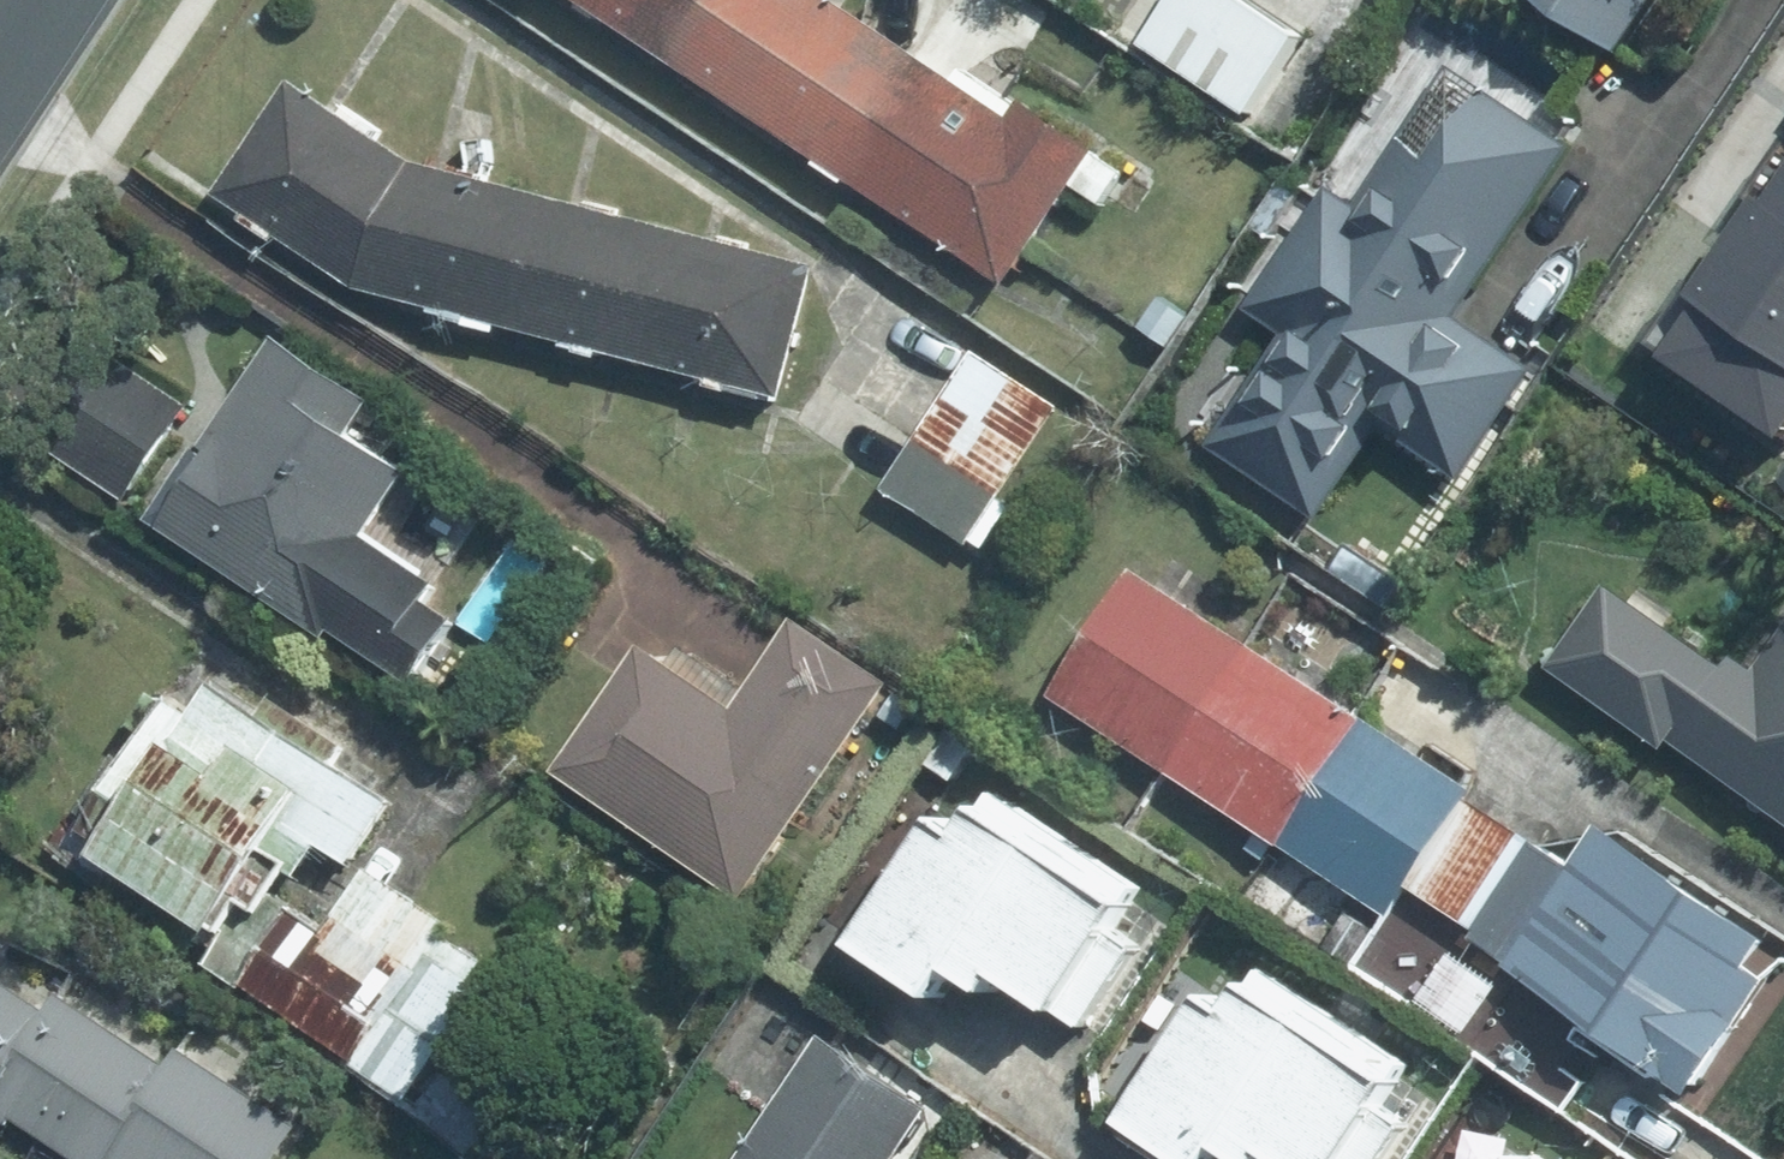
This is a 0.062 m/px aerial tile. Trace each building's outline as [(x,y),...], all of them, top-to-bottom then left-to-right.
[(731,88),(790,0),(598,0),(731,88)] [(731,88),(874,183),(960,57),(875,0),(790,0),(731,88)] [(1277,0),(1182,0),(1156,38),(1259,109),(1316,27),(1277,0)] [(1629,52),(1660,0),(1541,0),(1629,52)] [(1607,137),(1435,26),(1255,303),(1305,335),(1242,432),(1343,498),(1387,430),(1495,499),(1589,354),(1502,298),(1607,137)] [(960,57),(874,183),(1018,279),(1103,152),(960,57)] [(224,187),(361,278),(415,162),(295,82),(224,187)] [(361,278),(493,312),(529,191),(415,162),(361,278)] [(1740,248),(1783,278),(1783,183),(1740,248)] [(493,312),(648,352),(681,230),(529,191),(493,312)] [(813,264),(681,230),(648,352),(781,386),(813,264)] [(1740,248),(1674,346),(1783,419),(1783,278),(1740,248)] [(21,420),(124,489),(185,400),(80,332),(21,420)] [(160,513),(377,657),(417,598),(370,567),(383,547),(361,533),(428,433),(279,334),(160,513)] [(1081,406),(993,345),(900,479),(988,539),(1081,406)] [(1260,633),(1144,557),(1059,685),(1176,761),(1260,633)] [(1634,597),(1588,668),(1783,792),(1783,668),(1773,685),(1634,597)] [(906,670),(815,609),(757,696),(660,631),(571,764),(760,889),(906,670)] [(1377,708),(1260,633),(1176,761),(1292,837),(1377,708)] [(220,944),(211,958),(409,1090),(493,963),(441,929),(446,922),(367,870),(328,928),(268,888),(289,858),(302,867),(322,836),(351,854),(390,793),(334,756),(344,740),(275,693),(263,710),(215,679),(193,713),(169,696),(84,824),(109,841),(105,846),(209,915),(199,929),(220,944)] [(1493,784),(1377,708),(1292,837),(1409,912),(1493,784)] [(1142,892),(965,784),(872,936),(977,999),(1002,960),(1073,1004),(1142,892)] [(1609,812),(1508,954),(1706,1093),(1783,983),(1783,935),(1609,812)] [(1525,970),(1428,908),(1382,979),(1478,1042),(1525,970)] [(49,1007),(0,975),(0,1081),(49,1007)] [(1250,975),(1155,1131),(1202,1158),(1261,1158),(1268,1148),(1285,1158),(1375,1158),(1423,1080),(1250,975)] [(0,1081),(0,1113),(10,1120),(14,1113),(86,1158),(105,1158),(106,1157),(168,1062),(59,991),(49,1007),(0,1081)] [(843,1023),(744,1158),(926,1158),(963,1108),(843,1023)] [(106,1157),(109,1158),(270,1158),(296,1121),(180,1045),(168,1062),(106,1157)] [(1494,1153),(1528,1110),(1487,1077),(1453,1120),(1494,1153)]
